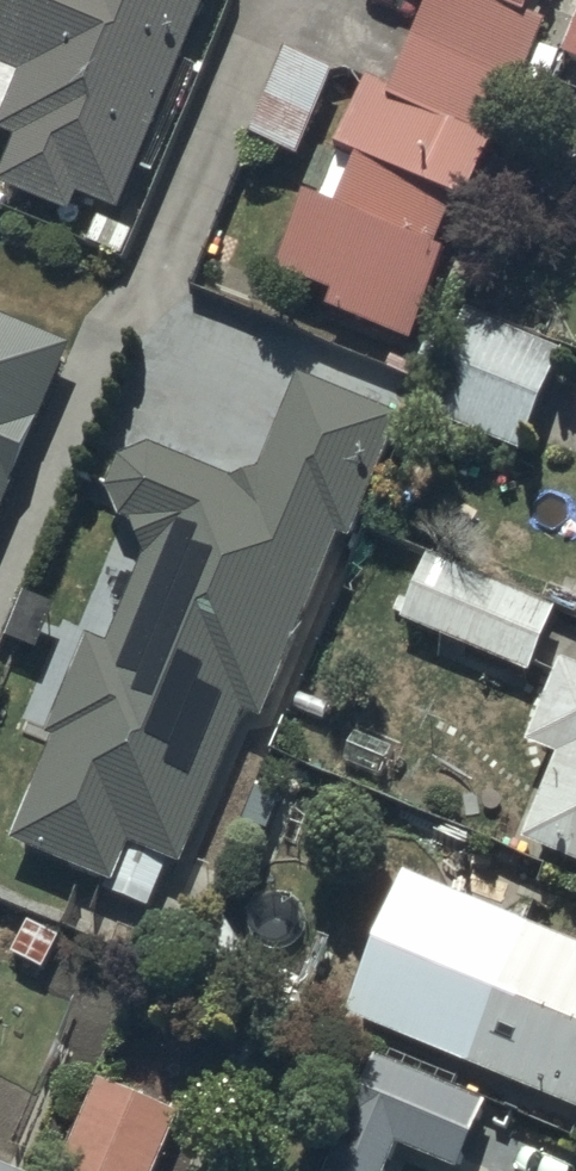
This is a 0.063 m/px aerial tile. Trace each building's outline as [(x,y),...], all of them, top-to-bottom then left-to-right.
[(0,26),(0,122),(22,131),(3,176),(75,205),(83,186),(124,203),(207,0),(10,0),(0,26)] [(333,299),(415,331),(451,240),(442,236),(461,187),(472,191),(542,17),(527,11),(532,0),(428,0),(396,80),(360,66),(333,135),(360,146),(342,193),(312,182),(282,258),(336,284),(333,299)] [(566,46),(575,50),(575,20),(566,46)] [(69,337),(0,309),(0,509),(69,337)] [(524,446),(561,344),(467,310),(429,412),(524,446)] [(169,856),(182,861),(251,708),(263,714),(346,531),(354,535),(408,414),(303,366),(261,460),(240,473),(163,440),(128,447),(111,479),(122,511),(138,518),(150,550),(112,635),(95,628),(50,730),(55,733),(15,830),(115,875),(110,888),(152,904),(169,856)] [(556,603),(429,549),(404,612),(529,666),(556,603)] [(564,656),(530,735),(559,748),(526,829),(575,850),(575,661),(564,656)] [(454,1051),(575,1100),(575,937),(516,913),(512,923),(490,914),(462,986),(478,992),(454,1051)] [(378,1053),(326,1170),(383,1170),(397,1138),(460,1165),(487,1098),(378,1053)] [(206,1125),(181,1113),(178,1119),(173,1117),(179,1103),(104,1069),(60,1164),(76,1170),(185,1170),(206,1125)] [(0,1155),(0,1170),(32,1170),(33,1168),(0,1155)]
